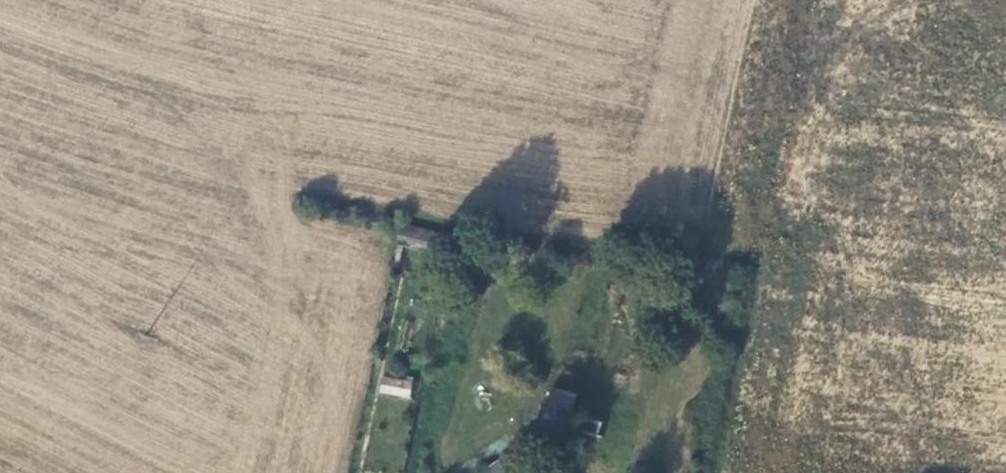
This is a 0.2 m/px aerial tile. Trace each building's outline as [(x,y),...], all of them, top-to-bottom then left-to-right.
[(397,236),(448,248),(450,236),(399,225),(397,236)] [(382,375),(380,393),(410,397),(413,379),(382,375)] [(539,437),(564,444),(576,395),(551,390),(539,437)] [(574,429),(597,436),(601,423),(579,416),(574,429)]
